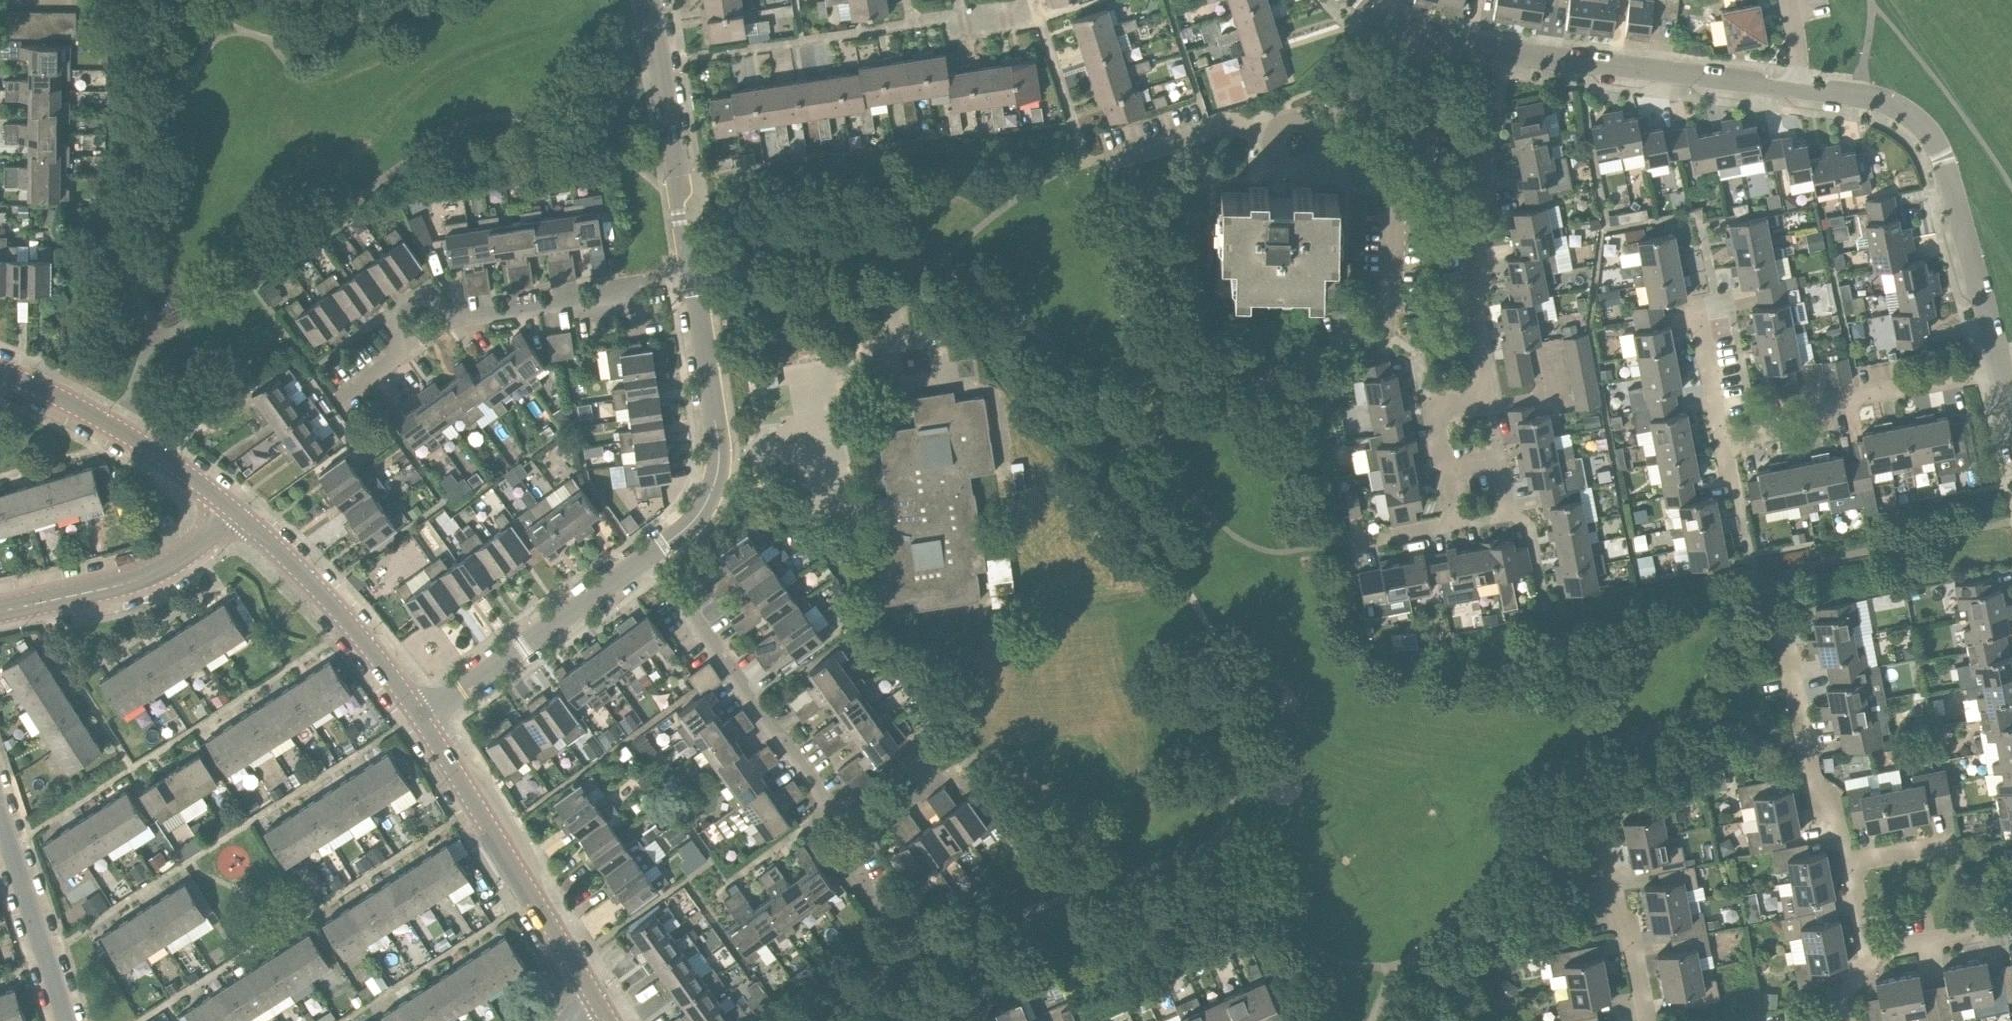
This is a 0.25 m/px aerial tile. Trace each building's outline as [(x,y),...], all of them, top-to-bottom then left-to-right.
[(741,0),(705,0),(706,6),(701,6),(703,18),(743,12),(741,0)] [(817,1),(820,16),(827,15),(825,0),(821,0),(817,1)] [(839,2),(851,1),(853,18),(888,13),(886,0),(838,0),(839,2)] [(1234,13),(1268,2),(1268,0),(1230,0),(1234,13)] [(1438,6),(1461,11),(1463,0),(1439,0),(1438,6)] [(1494,17),(1517,20),(1520,0),(1496,0),(1494,17)] [(1517,20),(1541,24),(1544,3),(1556,5),(1557,0),(1520,0),(1517,20)] [(1556,5),(1569,6),(1566,27),(1590,30),(1593,0),(1557,0),(1556,5)] [(1590,30),(1613,33),(1616,12),(1628,13),(1630,0),(1593,0),(1590,30)] [(1628,13),(1625,34),(1650,37),(1652,16),(1664,18),(1667,0),(1630,0),(1628,13)] [(1664,18),(1677,19),(1679,0),(1667,0),(1664,18)] [(1766,40),(1759,3),(1758,0),(1737,0),(1738,7),(1722,10),(1729,47),(1766,40)] [(1234,13),(1239,28),(1241,34),(1275,23),(1268,2),(1234,13)] [(1074,20),(1080,41),(1115,31),(1116,36),(1127,32),(1124,22),(1113,26),(1108,9),(1074,20)] [(7,11),(7,37),(18,37),(19,12),(7,11)] [(19,12),(18,37),(30,37),(30,12),(19,12)] [(30,12),(30,37),(41,37),(42,12),(30,12)] [(42,12),(41,37),(53,37),(53,12),(42,12)] [(53,12),(53,37),(65,37),(65,12),(53,12)] [(65,12),(65,37),(76,37),(76,12),(65,12)] [(711,40),(746,35),(743,12),(703,18),(704,29),(710,28),(711,40)] [(1204,35),(1220,30),(1216,17),(1200,23),(1204,35)] [(1124,22),(1127,32),(1139,29),(1136,19),(1124,22)] [(758,33),(770,31),(769,20),(756,22),(758,33)] [(1275,23),(1241,34),(1239,28),(1228,32),(1231,42),(1242,38),(1247,53),(1277,44),(1277,46),(1281,44),(1275,23)] [(770,31),(758,33),(749,34),(750,42),(771,39),(770,31)] [(1115,31),(1080,41),(1087,62),(1121,51),(1116,36),(1115,31)] [(1231,42),(1228,32),(1216,35),(1219,45),(1231,42)] [(1277,44),(1247,53),(1242,54),(1249,75),(1244,77),(1249,93),(1288,80),(1277,46),(1277,44)] [(31,68),(71,68),(71,58),(61,58),(61,46),(7,45),(7,56),(31,56),(31,68)] [(923,52),(929,95),(951,92),(948,73),(949,73),(946,54),(935,56),(935,51),(923,52)] [(1129,77),(1140,73),(1137,63),(1126,66),(1121,51),(1087,62),(1093,82),(1127,72),(1129,77)] [(902,61),(908,98),(902,99),(904,110),(916,108),(914,97),(929,95),(923,52),(912,54),(913,59),(902,61)] [(887,101),(902,99),(908,98),(902,61),(892,62),(891,57),(880,59),(887,101)] [(1011,58),(1018,101),(1040,98),(1035,61),(1023,62),(1022,57),(1011,58)] [(991,67),(996,104),(991,105),(993,117),(1003,115),(1002,103),(1018,101),(1011,58),(1000,60),(1001,66),(991,67)] [(860,72),(865,104),(887,101),(880,59),(870,60),(871,65),(859,67),(860,72)] [(1148,59),(1137,63),(1140,73),(1152,70),(1148,59)] [(975,107),(991,105),(996,104),(991,67),(981,68),(980,63),(969,65),(975,107)] [(949,123),(955,122),(961,121),(960,109),(975,107),(969,65),(958,66),(958,72),(949,73),(948,73),(951,92),(953,109),(947,110),(949,123)] [(6,89),(61,90),(61,78),(71,78),(71,68),(31,68),(31,79),(7,79),(6,89)] [(845,112),(860,109),(865,109),(865,104),(860,72),(839,75),(845,112)] [(1134,91),(1129,77),(1127,72),(1093,82),(1100,104),(1105,102),(1134,93),(1134,91)] [(818,78),(823,114),(817,115),(819,127),(830,126),(828,114),(845,112),(839,75),(818,78)] [(802,118),(817,115),(823,114),(818,78),(796,82),(802,118)] [(1432,79),(1418,78),(1417,89),(1431,89),(1432,79)] [(775,85),(780,121),(775,122),(776,134),(787,132),(785,120),(802,118),(796,82),(775,85)] [(759,124),(775,122),(780,121),(775,85),(754,88),(759,124)] [(759,124),(754,88),(733,91),(733,96),(738,127),(759,124)] [(31,111),(71,111),(71,102),(61,102),(61,90),(6,89),(6,99),(31,99),(31,111)] [(1134,91),(1134,93),(1105,102),(1111,123),(1145,112),(1138,89),(1134,91)] [(1156,109),(1168,105),(1165,95),(1153,99),(1156,109)] [(739,133),(738,127),(733,96),(711,100),(716,136),(739,133)] [(1511,144),(1550,136),(1559,134),(1561,134),(1557,113),(1545,115),(1543,102),(1517,107),(1520,119),(1512,121),(1514,134),(1509,135),(1511,144)] [(871,108),(865,109),(860,109),(862,121),(873,119),(871,108)] [(906,122),(918,120),(916,108),(904,110),(906,122)] [(1032,123),(1043,121),(1041,109),(1031,110),(1032,123)] [(1621,154),(1643,150),(1644,149),(1639,122),(1638,117),(1625,120),(1623,110),(1613,112),(1621,154)] [(6,132),(60,133),(60,121),(71,121),(71,111),(31,111),(30,123),(6,123),(6,132)] [(1621,154),(1613,112),(1603,114),(1605,123),(1592,126),(1598,158),(1621,154)] [(995,128),(1005,127),(1003,115),(993,117),(995,128)] [(1731,119),(1741,170),(1742,175),(1776,168),(1771,140),(1760,142),(1756,124),(1743,127),(1741,117),(1731,119)] [(863,133),(875,131),(873,119),(862,121),(863,133)] [(1712,133),(1719,165),(1720,174),(1741,170),(1731,119),(1722,121),(1724,131),(1712,133)] [(1646,165),(1680,158),(1675,130),(1664,132),(1663,127),(1650,130),(1648,120),(1639,122),(1644,149),(1643,150),(1646,165)] [(937,133),(949,131),(948,125),(941,121),(935,122),(937,133)] [(951,135),(957,134),(963,133),(961,121),(955,122),(949,123),(951,135)] [(821,139),(832,138),(830,126),(819,127),(821,139)] [(1675,130),(1680,158),(1691,156),(1694,170),(1719,165),(1712,133),(1698,136),(1696,126),(1675,130)] [(1576,143),(1585,141),(1583,130),(1573,132),(1576,143)] [(30,154),(70,154),(70,145),(60,144),(60,133),(6,132),(6,143),(30,143),(30,154)] [(778,145),(789,144),(787,132),(776,134),(778,145)] [(1559,134),(1550,136),(1511,144),(1513,153),(1519,152),(1521,164),(1553,158),(1551,145),(1561,143),(1559,134)] [(1771,140),(1776,168),(1787,166),(1790,180),(1812,176),(1814,175),(1810,160),(1807,143),(1794,146),(1792,136),(1771,140)] [(1830,146),(1838,188),(1851,185),(1853,195),(1872,191),(1869,175),(1873,174),(1868,155),(1857,158),(1855,151),(1842,154),(1840,144),(1830,146)] [(1814,175),(1812,176),(1815,192),(1838,188),(1830,146),(1821,147),(1822,157),(1810,160),(1814,175)] [(743,165),(756,163),(754,152),(742,154),(743,165)] [(6,176),(60,176),(60,164),(70,164),(70,154),(30,154),(30,166),(6,166),(6,176)] [(721,168),(733,167),(732,155),(719,157),(721,168)] [(1566,155),(1553,158),(1521,164),(1524,177),(1518,178),(1520,188),(1524,187),(1526,198),(1551,193),(1572,189),(1566,155)] [(60,176),(6,176),(5,186),(30,187),(30,199),(70,199),(70,188),(60,188),(60,176)] [(1268,200),(1268,187),(1249,186),(1249,192),(1222,191),(1221,251),(1218,251),(1217,295),(1235,295),(1235,290),(1248,290),(1248,281),(1307,282),(1307,291),(1320,292),(1320,297),(1340,297),(1340,254),(1337,254),(1338,193),(1311,193),(1311,188),(1292,187),(1292,201),(1268,200)] [(1551,193),(1526,198),(1528,209),(1515,212),(1517,225),(1511,226),(1513,235),(1551,228),(1547,207),(1554,205),(1551,193)] [(1787,207),(1797,205),(1795,195),(1784,197),(1787,207)] [(1866,200),(1868,211),(1896,206),(1894,195),(1866,200)] [(585,203),(575,204),(581,244),(592,243),(593,251),(590,251),(594,276),(608,274),(598,210),(586,212),(585,203)] [(1735,216),(1749,213),(1747,203),(1733,206),(1735,216)] [(581,244),(575,204),(565,206),(566,214),(554,216),(564,281),(577,279),(573,254),(570,254),(569,246),(581,244)] [(18,206),(18,212),(18,215),(28,215),(28,212),(28,206),(18,206)] [(499,216),(498,206),(488,208),(490,217),(499,216)] [(1896,206),(1868,211),(1857,213),(1862,235),(1858,236),(1856,240),(1858,249),(1870,247),(1913,238),(1911,229),(1901,231),(1896,206)] [(47,217),(58,219),(60,209),(49,207),(47,217)] [(564,281),(554,216),(543,218),(542,209),(532,211),(537,251),(549,249),(550,257),(547,258),(551,283),(564,281)] [(1647,209),(1633,211),(1634,221),(1648,218),(1647,209)] [(537,251),(532,211),(522,212),(523,221),(512,223),(522,287),(534,285),(530,260),(527,261),(526,253),(537,251)] [(608,218),(612,218),(611,211),(607,211),(602,212),(603,219),(608,218)] [(1633,211),(1618,214),(1620,223),(1634,221),(1633,211)] [(1611,225),(1620,223),(1618,214),(1609,215),(1611,225)] [(1726,238),(1728,245),(1770,237),(1768,225),(1779,223),(1777,214),(1729,223),(1732,236),(1726,238)] [(1831,227),(1845,225),(1843,215),(1829,217),(1831,227)] [(522,287),(512,223),(500,224),(499,216),(490,217),(489,217),(495,257),(506,256),(508,264),(505,264),(509,289),(522,287)] [(495,257),(489,217),(479,219),(480,228),(469,229),(479,294),(491,292),(487,267),(484,267),(483,259),(495,257)] [(1589,220),(1591,229),(1601,227),(1599,218),(1589,220)] [(479,294),(469,229),(467,221),(446,224),(452,264),(463,263),(465,270),(462,271),(466,296),(479,294)] [(1561,226),(1551,228),(1513,235),(1515,245),(1521,244),(1523,255),(1555,250),(1553,237),(1563,235),(1561,226)] [(433,240),(428,227),(415,232),(421,245),(433,240)] [(395,247),(386,254),(410,286),(418,280),(413,273),(423,266),(397,228),(387,235),(395,247)] [(1640,251),(1642,262),(1685,254),(1683,246),(1677,247),(1674,234),(1646,239),(1644,228),(1625,232),(1629,253),(1640,251)] [(1824,248),(1821,230),(1804,233),(1808,251),(1824,248)] [(1770,237),(1728,245),(1729,253),(1735,252),(1737,265),(1774,258),(1785,256),(1784,247),(1772,249),(1770,237)] [(1913,238),(1870,247),(1875,270),(1893,266),(1907,264),(1907,263),(1905,250),(1914,248),(1913,238)] [(7,245),(7,291),(19,291),(19,300),(29,300),(29,260),(17,260),(17,245),(7,245)] [(29,260),(29,300),(39,301),(39,291),(52,291),(52,245),(40,245),(40,260),(29,260)] [(410,286),(386,254),(377,260),(369,249),(360,254),(387,291),(396,285),(402,292),(410,286)] [(1555,250),(1523,255),(1508,258),(1510,271),(1504,272),(1506,281),(1554,272),(1559,271),(1555,250)] [(1836,269),(1846,267),(1843,252),(1834,254),(1836,269)] [(387,291),(360,254),(352,260),(361,272),(351,278),(374,311),(383,306),(377,298),(387,291)] [(1685,254),(1642,262),(1644,274),(1633,276),(1635,286),(1646,283),(1683,276),(1680,263),(1686,262),(1685,254)] [(1774,258),(1737,265),(1732,266),(1733,274),(1739,273),(1742,287),(1756,284),(1758,296),(1798,288),(1796,277),(1796,275),(1778,279),(1774,258)] [(1907,263),(1907,264),(1893,266),(1897,289),(1939,281),(1937,271),(1927,273),(1925,259),(1907,263)] [(1554,272),(1506,281),(1508,291),(1514,290),(1516,301),(1533,299),(1548,296),(1546,283),(1556,281),(1554,272)] [(374,311),(351,278),(342,285),(334,274),(325,279),(351,317),(361,310),(366,317),(374,311)] [(1683,276),(1646,283),(1650,305),(1633,308),(1635,320),(1664,314),(1662,303),(1687,298),(1684,284),(1690,283),(1689,274),(1683,276)] [(1796,277),(1798,288),(1808,286),(1806,275),(1796,277)] [(351,317),(325,279),(317,285),(325,297),(316,304),(339,336),(347,331),(342,323),(351,317)] [(1897,289),(1901,310),(1901,311),(1934,305),(1931,292),(1941,290),(1939,281),(1897,289)] [(1842,299),(1852,297),(1849,283),(1840,285),(1842,299)] [(266,290),(275,304),(285,298),(276,284),(266,290)] [(1798,288),(1758,296),(1760,307),(1752,309),(1755,323),(1749,324),(1751,332),(1757,331),(1756,331),(1793,323),(1789,303),(1801,301),(1798,288)] [(1601,305),(1611,303),(1609,291),(1599,293),(1601,305)] [(1577,299),(1579,310),(1589,309),(1586,297),(1577,299)] [(1855,312),(1852,297),(1842,299),(1845,314),(1855,312)] [(339,336),(316,304),(306,311),(298,299),(289,305),(315,342),(326,335),(331,342),(339,336)] [(1547,318),(1545,309),(1535,311),(1533,299),(1516,301),(1501,304),(1504,317),(1498,318),(1500,328),(1505,327),(1537,320),(1547,318)] [(1901,311),(1901,310),(1891,312),(1898,347),(1926,342),(1924,331),(1928,330),(1926,317),(1936,315),(1934,305),(1901,311)] [(1664,314),(1635,320),(1637,331),(1633,332),(1638,354),(1674,347),(1680,346),(1678,337),(1673,339),(1670,325),(1666,326),(1664,314)] [(1506,361),(1529,356),(1527,345),(1542,342),(1537,320),(1505,327),(1508,339),(1502,340),(1506,361)] [(1755,353),(1797,344),(1795,332),(1806,330),(1804,321),(1793,323),(1756,331),(1757,331),(1759,344),(1753,345),(1755,353)] [(1576,324),(1563,327),(1565,335),(1578,333),(1576,324)] [(1827,338),(1836,336),(1835,327),(1826,329),(1827,338)] [(571,331),(559,333),(563,358),(575,356),(571,331)] [(509,354),(535,390),(543,384),(535,372),(545,365),(522,332),(513,339),(519,347),(509,354)] [(563,358),(559,333),(548,335),(552,360),(563,358)] [(1563,338),(1566,350),(1589,345),(1587,334),(1563,338)] [(611,378),(625,376),(666,370),(664,360),(655,361),(653,348),(641,350),(640,342),(607,347),(611,378)] [(1765,373),(1769,372),(1794,367),(1801,366),(1797,344),(1755,353),(1756,360),(1762,359),(1765,373)] [(1589,345),(1566,350),(1568,362),(1591,357),(1589,345)] [(1674,347),(1638,354),(1626,356),(1628,365),(1639,363),(1642,375),(1684,366),(1683,358),(1677,360),(1674,347)] [(486,358),(509,390),(519,384),(527,395),(535,390),(509,354),(499,361),(494,353),(486,358)] [(1532,368),(1529,356),(1506,361),(1508,373),(1532,368)] [(1591,357),(1568,362),(1570,373),(1594,369),(1591,357)] [(1822,362),(1824,374),(1849,369),(1847,357),(1822,362)] [(484,372),(475,378),(474,379),(486,396),(485,396),(499,415),(508,409),(500,397),(509,390),(486,358),(478,364),(484,372)] [(1369,402),(1401,395),(1401,396),(1407,395),(1405,385),(1399,386),(1396,373),(1392,374),(1390,361),(1362,366),(1364,379),(1354,381),(1359,403),(1369,402)] [(451,383),(477,420),(485,414),(477,402),(485,396),(486,396),(474,379),(475,378),(463,362),(454,368),(460,376),(451,383)] [(1684,366),(1642,375),(1648,408),(1677,402),(1675,391),(1682,389),(1680,375),(1686,374),(1684,366)] [(1613,367),(1600,370),(1602,380),(1615,377),(1613,367)] [(1771,384),(1796,379),(1794,367),(1769,372),(1771,384)] [(253,410),(259,418),(291,394),(284,384),(296,376),(290,368),(253,394),(260,404),(253,410)] [(1532,368),(1508,373),(1511,385),(1534,380),(1532,368)] [(1594,369),(1570,373),(1573,385),(1596,381),(1594,369)] [(1849,369),(1824,374),(1827,385),(1851,381),(1849,369)] [(666,370),(625,376),(627,386),(613,388),(614,398),(660,392),(658,380),(667,379),(666,370)] [(1796,379),(1771,384),(1774,396),(1799,391),(1796,379)] [(1596,381),(1573,385),(1575,397),(1598,392),(1596,381)] [(427,387),(451,421),(460,414),(469,426),(477,420),(451,383),(441,390),(435,382),(427,387)] [(415,408),(441,445),(450,439),(441,428),(451,421),(427,387),(419,393),(425,401),(415,408)] [(316,390),(309,395),(315,403),(321,399),(322,398),(316,390)] [(660,392),(614,398),(616,408),(630,406),(632,417),(672,412),(670,402),(661,403),(660,392)] [(1598,392),(1575,397),(1577,409),(1600,404),(1598,392)] [(946,402),(944,393),(912,397),(917,426),(879,432),(890,506),(879,507),(879,513),(888,571),(881,573),(886,604),(913,600),(915,610),(980,600),(974,562),(984,560),(971,475),(995,471),(984,396),(946,402)] [(291,394),(259,418),(265,426),(272,421),(279,430),(315,403),(309,395),(298,403),(291,394)] [(1401,395),(1369,402),(1373,424),(1381,422),(1384,433),(1409,428),(1407,417),(1411,416),(1409,406),(1403,408),(1401,396),(1401,395)] [(1677,402),(1648,408),(1633,411),(1637,432),(1652,429),(1655,441),(1697,433),(1696,425),(1690,426),(1687,412),(1679,414),(1677,402)] [(315,403),(279,430),(285,440),(278,445),(284,453),(316,430),(309,420),(321,412),(315,403)] [(591,403),(577,405),(580,418),(594,416),(591,403)] [(1522,442),(1554,436),(1549,414),(1535,417),(1533,406),(1509,411),(1513,431),(1519,430),(1522,442)] [(441,445),(415,408),(406,415),(400,407),(391,413),(415,447),(425,439),(433,451),(441,445)] [(561,425),(571,418),(563,407),(553,414),(561,425)] [(672,412),(632,417),(634,429),(619,431),(621,441),(666,435),(664,423),(673,421),(672,412)] [(1583,429),(1598,426),(1596,414),(1581,416),(1583,429)] [(1925,415),(1934,457),(1967,451),(1961,422),(1949,425),(1948,417),(1934,419),(1933,414),(1925,415)] [(1614,429),(1624,427),(1621,415),(1612,417),(1614,429)] [(1905,425),(1917,484),(1917,485),(1926,484),(1922,460),(1934,457),(1925,415),(1917,417),(1919,422),(1905,425)] [(1883,423),(1892,466),(1903,463),(1906,475),(1908,486),(1917,484),(1905,425),(1892,428),(1891,422),(1883,423)] [(1856,461),(1862,490),(1865,504),(1867,515),(1878,512),(1874,487),(1870,470),(1892,466),(1883,423),(1875,425),(1877,431),(1863,433),(1868,459),(1856,461)] [(1409,428),(1384,433),(1369,436),(1371,447),(1366,448),(1370,470),(1382,468),(1414,462),(1411,449),(1417,448),(1415,438),(1411,439),(1409,428)] [(316,430),(284,453),(290,462),(297,456),(304,466),(341,440),(335,431),(323,439),(316,430)] [(1697,433),(1655,441),(1657,453),(1646,455),(1648,464),(1659,462),(1695,455),(1695,454),(1693,442),(1699,441),(1697,433)] [(666,435),(621,441),(622,451),(637,449),(638,460),(679,455),(677,445),(668,446),(666,435)] [(1520,465),(1574,455),(1572,446),(1566,447),(1556,449),(1554,436),(1522,442),(1524,455),(1518,456),(1520,465)] [(571,445),(562,442),(560,447),(569,451),(571,445)] [(585,447),(587,457),(600,455),(598,444),(585,447)] [(320,490),(326,498),(359,473),(353,464),(364,456),(358,447),(321,474),(328,484),(320,490)] [(1626,467),(1622,448),(1615,449),(1619,468),(1626,467)] [(1865,504),(1862,490),(1856,461),(1845,463),(1843,455),(1829,458),(1828,452),(1820,454),(1829,496),(1831,511),(1865,504)] [(1695,455),(1659,462),(1665,496),(1694,489),(1692,478),(1699,476),(1697,463),(1703,461),(1701,453),(1695,454),(1695,455)] [(1801,464),(1810,511),(1819,510),(1817,498),(1829,496),(1820,454),(1812,455),(1814,461),(1801,464)] [(679,455),(638,460),(640,472),(626,474),(628,485),(672,479),(670,466),(680,464),(679,455)] [(1542,496),(1565,491),(1563,480),(1562,480),(1559,465),(1564,464),(1565,469),(1576,466),(1574,455),(1520,465),(1522,475),(1528,473),(1530,486),(1540,484),(1542,496)] [(512,466),(504,456),(495,463),(502,473),(512,466)] [(1778,462),(1787,504),(1798,502),(1801,513),(1810,511),(1801,464),(1787,466),(1786,460),(1778,462)] [(520,462),(512,467),(521,480),(529,474),(520,462)] [(1382,468),(1386,489),(1424,482),(1422,473),(1416,474),(1414,462),(1382,468)] [(1787,504),(1778,462),(1771,463),(1772,469),(1758,472),(1759,480),(1748,482),(1753,511),(1787,504)] [(1597,467),(1599,482),(1609,480),(1607,466),(1597,467)] [(93,467),(68,474),(80,512),(104,505),(104,503),(117,499),(110,473),(96,477),(93,467)] [(521,480),(512,467),(503,474),(512,486),(521,480)] [(1017,491),(1026,489),(1023,470),(1013,472),(1017,491)] [(477,471),(468,478),(475,487),(483,480),(477,471)] [(359,473),(326,498),(332,506),(340,501),(346,510),(383,483),(377,475),(366,483),(359,473)] [(80,512),(68,474),(45,481),(56,519),(80,512)] [(464,476),(458,481),(448,489),(444,491),(453,502),(472,487),(464,476)] [(563,501),(587,534),(595,529),(590,521),(600,513),(574,476),(564,483),(572,494),(563,501)] [(56,519),(45,481),(22,488),(33,526),(56,519)] [(1386,489),(1385,489),(1392,524),(1418,519),(1415,507),(1423,505),(1420,493),(1426,492),(1424,482),(1386,489)] [(383,483),(346,510),(353,520),(345,525),(351,533),(384,508),(378,499),(389,491),(383,483)] [(22,488),(0,494),(0,500),(10,533),(33,526),(22,488)] [(1554,528),(1586,522),(1582,500),(1579,488),(1565,491),(1542,496),(1546,517),(1552,515),(1554,527),(1554,528)] [(1694,489),(1665,496),(1668,507),(1679,505),(1683,526),(1720,519),(1726,518),(1724,510),(1719,511),(1716,497),(1696,501),(1694,489)] [(1351,516),(1362,514),(1357,490),(1346,492),(1351,516)] [(515,518),(535,546),(539,543),(551,560),(559,554),(554,546),(563,539),(537,503),(529,491),(521,497),(529,508),(515,518)] [(537,503),(563,539),(573,532),(579,540),(587,534),(563,501),(553,508),(545,497),(537,503)] [(0,500),(0,536),(10,533),(0,500)] [(423,512),(417,504),(407,511),(412,519),(423,512)] [(384,508),(351,533),(357,541),(364,536),(371,546),(409,519),(403,510),(391,518),(384,508)] [(1810,512),(1811,520),(1819,519),(1817,511),(1810,512)] [(493,536),(518,570),(526,564),(520,556),(535,546),(515,518),(511,521),(504,512),(494,519),(502,530),(493,536)] [(1720,519),(1683,526),(1672,528),(1674,538),(1685,535),(1687,547),(1730,539),(1728,531),(1723,532),(1720,519)] [(1558,550),(1590,543),(1588,531),(1598,529),(1596,520),(1586,522),(1554,528),(1554,527),(1548,528),(1550,538),(1556,537),(1558,550)] [(469,523),(462,528),(468,536),(474,531),(469,523)] [(722,563),(701,579),(708,589),(760,551),(772,542),(765,532),(761,535),(755,527),(723,551),(730,561),(724,565),(722,563)] [(461,529),(454,533),(460,541),(466,537),(461,529)] [(468,538),(494,575),(504,568),(509,576),(518,570),(493,536),(484,543),(476,532),(468,538)] [(1804,532),(1792,534),(1794,544),(1806,542),(1804,532)] [(1633,536),(1636,550),(1647,548),(1645,533),(1633,536)] [(458,562),(482,595),(490,589),(485,581),(494,575),(468,538),(459,544),(467,555),(458,562)] [(1490,540),(1498,579),(1532,572),(1527,546),(1515,549),(1513,541),(1500,543),(1499,538),(1490,540)] [(1730,539),(1687,547),(1690,559),(1679,561),(1681,571),(1728,561),(1726,548),(1731,547),(1730,539)] [(1470,550),(1476,582),(1489,579),(1489,580),(1498,579),(1490,540),(1481,542),(1482,548),(1470,550)] [(1557,572),(1605,563),(1603,554),(1593,556),(1590,543),(1558,550),(1561,562),(1555,563),(1557,572)] [(90,555),(88,546),(79,548),(81,557),(90,555)] [(1436,554),(1441,580),(1452,578),(1454,586),(1476,582),(1470,550),(1457,552),(1456,546),(1446,548),(1447,552),(1436,554)] [(846,548),(837,550),(838,561),(848,560),(846,548)] [(760,551),(708,589),(715,599),(737,584),(736,582),(742,577),(748,586),(780,563),(775,555),(767,560),(760,551)] [(1415,560),(1403,563),(1409,595),(1432,591),(1430,582),(1441,580),(1436,554),(1425,557),(1424,553),(1414,555),(1415,560)] [(993,606),(998,605),(1016,603),(1009,555),(1007,556),(986,559),(986,560),(993,606)] [(1641,578),(1656,575),(1652,555),(1637,559),(1641,578)] [(432,563),(459,600),(468,593),(474,601),(482,595),(458,562),(449,569),(441,557),(432,563)] [(1412,609),(1409,595),(1403,563),(1391,565),(1389,559),(1380,561),(1382,576),(1371,578),(1372,585),(1361,588),(1366,619),(1412,609)] [(423,587),(447,620),(455,614),(450,606),(459,600),(432,563),(424,569),(432,580),(423,587)] [(780,563),(748,586),(756,597),(749,601),(747,598),(726,614),(733,624),(785,586),(786,587),(798,579),(790,568),(787,571),(780,563)] [(1605,563),(1557,572),(1558,582),(1564,580),(1567,593),(1599,587),(1596,574),(1607,572),(1605,563)] [(358,589),(368,581),(357,569),(348,577),(358,589)] [(1970,616),(2011,608),(2011,601),(2004,603),(2001,588),(1997,589),(1995,577),(1956,585),(1960,607),(1968,605),(1970,616)] [(839,598),(840,597),(847,593),(845,588),(839,579),(838,579),(830,584),(833,587),(839,598)] [(447,620),(423,587),(413,594),(406,583),(397,589),(423,626),(433,618),(439,626),(447,620)] [(785,586),(733,624),(741,634),(762,619),(760,616),(767,612),(774,621),(806,598),(800,590),(792,595),(786,587),(785,586)] [(242,601),(239,596),(232,600),(235,605),(242,601)] [(806,598),(774,621),(781,631),(774,636),(773,633),(751,649),(759,659),(811,621),(804,612),(812,606),(806,598)] [(1809,644),(1854,635),(1851,624),(1860,622),(1855,600),(1816,608),(1819,620),(1814,621),(1817,635),(1808,637),(1809,644)] [(226,602),(204,616),(224,647),(246,634),(226,602)] [(1970,616),(1972,627),(1964,629),(1968,651),(2008,644),(2005,632),(2010,631),(2007,616),(2011,615),(2011,608),(1970,616)] [(858,610),(851,614),(847,616),(854,627),(859,624),(865,620),(858,610)] [(1484,615),(1486,626),(1499,624),(1496,612),(1484,615)] [(632,615),(624,621),(649,655),(659,648),(666,658),(675,652),(649,615),(638,623),(632,615)] [(224,647),(204,616),(184,629),(204,660),(224,647)] [(649,655),(624,621),(616,627),(621,634),(612,641),(639,677),(647,672),(640,662),(649,655)] [(811,621),(759,659),(766,669),(787,654),(785,651),(792,646),(799,657),(832,634),(825,625),(817,630),(811,621)] [(204,660),(184,629),(163,642),(183,674),(204,660)] [(230,647),(234,653),(253,641),(249,635),(230,647)] [(1829,674),(1868,667),(1864,645),(1856,646),(1854,635),(1809,644),(1810,651),(1820,649),(1822,663),(1827,663),(1829,674)] [(23,654),(32,649),(26,640),(17,645),(23,654)] [(639,677),(612,641),(602,648),(597,640),(589,646),(614,680),(623,673),(631,683),(639,677)] [(183,674),(163,642),(143,655),(163,687),(183,674)] [(1909,658),(1916,656),(1914,644),(1907,646),(1909,658)] [(1968,651),(1971,664),(1958,666),(1961,687),(1967,686),(2011,677),(2011,655),(2010,655),(2008,644),(1968,651)] [(614,680),(589,646),(581,651),(586,659),(577,666),(604,702),(612,696),(605,686),(614,680)] [(3,667),(17,688),(49,668),(35,647),(32,649),(23,654),(3,667)] [(211,658),(217,667),(233,656),(228,647),(211,658)] [(788,700),(795,710),(848,673),(841,663),(849,658),(843,649),(810,673),(817,682),(811,687),(809,685),(788,700)] [(163,687),(143,655),(123,668),(143,700),(163,687)] [(281,663),(276,656),(270,660),(275,668),(281,663)] [(310,675),(331,707),(352,693),(331,661),(310,675)] [(696,685),(717,671),(710,662),(697,671),(691,675),(690,676),(696,685)] [(604,702),(577,666),(567,673),(561,665),(553,670),(578,705),(588,698),(595,708),(604,702)] [(1822,710),(1882,698),(1885,698),(1878,665),(1868,667),(1829,674),(1832,686),(1827,687),(1830,702),(1821,704),(1822,710)] [(49,668),(17,688),(30,709),(62,688),(49,668)] [(143,700),(123,668),(101,682),(121,713),(143,700)] [(684,736),(718,713),(711,704),(719,698),(712,689),(723,681),(717,671),(696,685),(703,694),(678,712),(686,722),(678,728),(684,736)] [(645,686),(646,688),(654,683),(646,672),(639,677),(639,678),(645,686)] [(848,673),(795,710),(803,721),(824,706),(822,703),(829,699),(836,708),(868,684),(862,676),(854,682),(848,673)] [(290,687),(310,720),(331,707),(310,675),(290,687)] [(1967,686),(1969,697),(1977,696),(1981,718),(2011,712),(2011,677),(1967,686)] [(631,684),(636,692),(644,686),(639,678),(631,684)] [(868,684),(836,708),(843,718),(836,722),(835,720),(814,735),(821,746),(873,708),(866,698),(874,693),(868,684)] [(269,700),(290,733),(310,720),(290,687),(269,700)] [(62,688),(30,709),(21,715),(33,735),(43,729),(75,708),(62,688)] [(212,698),(218,706),(229,699),(223,690),(212,698)] [(536,699),(560,732),(568,743),(585,730),(560,694),(550,701),(544,693),(536,699)] [(1889,731),(1882,698),(1822,710),(1823,717),(1833,715),(1835,730),(1840,729),(1842,740),(1881,733),(1889,731)] [(560,732),(536,699),(528,705),(534,713),(524,720),(550,757),(559,751),(550,739),(560,732)] [(249,713),(270,746),(290,733),(269,700),(249,713)] [(75,708),(43,729),(56,749),(88,729),(75,708)] [(873,708),(821,746),(828,756),(849,741),(848,738),(854,734),(861,743),(892,719),(886,711),(879,716),(873,708)] [(704,748),(749,717),(743,709),(724,722),(718,713),(684,736),(674,743),(680,751),(690,744),(698,739),(704,748)] [(639,725),(630,712),(619,720),(628,733),(639,725)] [(1981,718),(1984,731),(1986,730),(1988,740),(1996,738),(1999,749),(2011,746),(2011,712),(1981,718)] [(229,726),(249,759),(270,746),(249,713),(229,726)] [(709,771),(743,748),(736,739),(755,725),(749,717),(704,748),(711,758),(704,763),(709,771)] [(173,724),(179,733),(188,727),(182,718),(173,724)] [(550,757),(524,720),(514,726),(508,718),(500,724),(524,757),(534,751),(542,762),(550,757)] [(892,719),(861,743),(868,753),(862,758),(860,755),(839,771),(847,781),(899,744),(906,739),(892,719)] [(354,723),(346,729),(352,737),(359,731),(354,723)] [(524,757),(500,724),(492,730),(498,738),(488,745),(508,773),(514,782),(523,776),(515,764),(524,757)] [(621,735),(613,724),(603,731),(611,742),(621,735)] [(249,759),(229,726),(207,740),(228,772),(249,759)] [(88,729),(56,749),(69,771),(101,750),(88,729)] [(1881,733),(1842,740),(1844,753),(1884,746),(1881,733)] [(18,742),(14,736),(4,742),(9,749),(18,742)] [(594,737),(582,745),(592,759),(603,751),(594,737)] [(352,742),(345,747),(349,753),(357,748),(352,742)] [(729,783),(774,752),(768,744),(750,757),(743,748),(709,771),(715,779),(723,774),(729,783)] [(628,745),(622,749),(616,754),(622,763),(628,758),(634,754),(628,745)] [(660,754),(653,745),(642,752),(649,762),(660,754)] [(1999,749),(2001,760),(1993,762),(1995,772),(2003,771),(2003,770),(2011,768),(2011,746),(1999,749)] [(390,752),(368,766),(389,799),(411,785),(390,752)] [(735,806),(768,783),(761,774),(780,760),(774,752),(729,783),(736,793),(729,798),(735,806)] [(181,766),(200,795),(219,783),(200,754),(181,766)] [(1824,757),(1825,770),(1834,769),(1833,756),(1824,757)] [(163,778),(181,807),(189,819),(207,807),(200,795),(181,766),(163,778)] [(389,799),(368,766),(348,779),(369,812),(389,799)] [(288,775),(295,786),(306,779),(299,768),(288,775)] [(2003,771),(2005,781),(1997,783),(1999,792),(1996,793),(1999,805),(2011,803),(2011,768),(2003,770),(2003,771)] [(1941,811),(1953,808),(1946,770),(1934,772),(1941,811)] [(1913,784),(1902,787),(1911,831),(1918,830),(1916,821),(1931,818),(1930,813),(1941,811),(1934,772),(1912,776),(1913,784)] [(508,787),(514,782),(508,773),(502,777),(508,787)] [(639,780),(645,790),(656,783),(649,773),(639,780)] [(561,824),(595,800),(588,791),(599,783),(593,774),(555,800),(563,811),(555,816),(561,824)] [(181,807),(163,778),(143,790),(162,819),(181,807)] [(369,812),(348,779),(328,792),(348,825),(369,812)] [(768,783),(735,806),(714,821),(720,829),(724,826),(730,834),(726,837),(727,838),(754,818),(799,787),(794,779),(775,792),(768,783)] [(1757,818),(1796,810),(1792,788),(1769,793),(1766,780),(1738,786),(1742,808),(1755,805),(1757,818)] [(1911,831),(1902,787),(1891,789),(1890,781),(1879,783),(1881,791),(1882,791),(1888,826),(1903,823),(1905,832),(1911,831)] [(1882,791),(1881,791),(1871,793),(1869,785),(1847,789),(1854,825),(1866,823),(1867,830),(1888,826),(1882,791)] [(284,793),(279,786),(270,792),(274,799),(284,793)] [(805,795),(799,787),(754,818),(761,828),(754,833),(760,843),(794,819),(787,809),(805,795)] [(944,787),(936,792),(968,838),(977,831),(982,838),(992,831),(991,829),(1005,818),(984,788),(969,798),(958,806),(944,787)] [(107,804),(128,837),(149,823),(128,790),(107,804)] [(241,800),(248,812),(261,804),(253,792),(241,800)] [(348,825),(328,792),(307,805),(328,838),(348,825)] [(968,838),(936,792),(928,798),(942,817),(932,824),(956,857),(964,852),(958,844),(968,838)] [(686,801),(680,793),(672,798),(679,807),(686,801)] [(1623,821),(1628,843),(1667,835),(1665,823),(1677,820),(1673,799),(1645,804),(1647,816),(1623,821)] [(581,836),(618,810),(612,802),(601,810),(595,800),(561,824),(566,832),(574,827),(581,836)] [(1999,805),(2003,828),(2011,826),(2011,831),(2011,803),(1999,805)] [(86,817),(107,850),(128,837),(107,804),(86,817)] [(328,838),(307,805),(287,818),(308,851),(328,838)] [(695,808),(686,814),(692,822),(700,816),(695,808)] [(586,860),(620,836),(613,826),(624,818),(618,810),(581,836),(588,846),(580,852),(586,860)] [(1751,854),(1772,850),(1779,849),(1779,848),(1777,836),(1801,832),(1796,810),(1757,818),(1760,830),(1747,832),(1751,854)] [(956,857),(932,824),(923,831),(910,811),(901,817),(934,862),(940,869),(956,857)] [(221,825),(213,813),(203,819),(210,831),(221,825)] [(66,830),(87,863),(107,850),(86,817),(66,830)] [(934,862),(901,817),(893,824),(906,843),(897,850),(920,882),(929,876),(924,869),(934,862)] [(308,851),(287,818),(265,832),(286,864),(308,851)] [(223,826),(227,833),(237,826),(233,819),(223,826)] [(664,832),(673,845),(688,835),(678,821),(664,832)] [(227,833),(223,826),(212,832),(217,839),(227,833)] [(654,826),(644,833),(645,834),(650,841),(660,834),(654,826)] [(87,863),(66,830),(45,844),(65,876),(87,863)] [(650,841),(645,834),(638,838),(643,845),(650,841)] [(1667,835),(1628,843),(1632,865),(1655,860),(1658,872),(1666,871),(1687,866),(1682,845),(1669,847),(1667,835)] [(606,871),(643,845),(637,837),(626,845),(620,836),(586,860),(591,868),(599,862),(606,871)] [(181,862),(203,847),(196,837),(174,852),(181,862)] [(387,858),(378,844),(366,851),(375,865),(387,858)] [(809,870),(800,877),(823,910),(831,904),(825,896),(836,889),(804,844),(795,851),(809,870)] [(1792,881),(1830,873),(1826,852),(1803,856),(1800,844),(1779,848),(1779,849),(1772,850),(1776,871),(1789,869),(1792,881)] [(427,858),(447,891),(448,890),(455,902),(474,889),(467,878),(469,877),(448,845),(427,858)] [(611,895),(645,871),(656,863),(643,845),(606,871),(613,881),(605,887),(611,895)] [(169,864),(160,851),(147,860),(155,873),(169,864)] [(375,867),(366,853),(354,861),(363,874),(375,867)] [(406,871),(427,903),(447,891),(427,858),(406,871)] [(324,859),(317,864),(327,879),(334,874),(324,859)] [(130,868),(138,881),(150,874),(141,861),(130,868)] [(823,910),(800,877),(790,884),(776,864),(768,870),(799,914),(809,908),(815,916),(823,910)] [(1694,865),(1687,866),(1666,871),(1668,882),(1645,887),(1649,909),(1688,901),(1686,889),(1699,886),(1694,865)] [(799,914),(768,870),(760,876),(774,895),(764,902),(787,935),(795,929),(790,921),(799,914)] [(386,884),(406,916),(427,903),(406,871),(386,884)] [(651,880),(645,871),(611,895),(616,903),(624,897),(632,908),(669,881),(663,872),(651,880)] [(346,884),(338,873),(327,880),(334,891),(346,884)] [(1785,917),(1814,912),(1811,900),(1835,895),(1830,873),(1792,881),(1794,893),(1781,896),(1785,917)] [(974,882),(969,876),(962,881),(967,887),(974,882)] [(187,883),(165,897),(185,928),(207,915),(187,883)] [(365,897),(386,929),(406,916),(386,884),(365,897)] [(787,935),(764,902),(755,909),(741,889),(733,895),(764,940),(773,933),(779,941),(787,935)] [(81,902),(91,918),(110,907),(100,890),(81,902)] [(764,940),(733,895),(725,901),(739,920),(728,928),(751,960),(760,954),(755,946),(764,940)] [(185,928),(165,897),(145,910),(165,941),(185,928)] [(345,910),(365,942),(386,929),(365,897),(345,910)] [(1688,901),(1649,909),(1653,931),(1676,926),(1679,938),(1707,933),(1703,911),(1690,914),(1688,901)] [(637,955),(671,931),(664,922),(675,914),(668,905),(631,931),(639,941),(631,947),(637,955)] [(824,910),(831,919),(835,916),(829,907),(824,910)] [(1761,920),(1759,908),(1749,911),(1751,922),(1761,920)] [(165,941),(145,910),(124,923),(144,954),(165,941)] [(365,942),(345,910),(323,923),(344,956),(365,942)] [(1805,949),(1844,941),(1840,919),(1816,924),(1814,912),(1785,917),(1789,939),(1802,936),(1805,949)] [(1774,928),(1782,927),(1780,918),(1773,919),(1774,928)] [(1719,929),(1718,919),(1706,921),(1708,930),(1719,929)] [(144,954),(124,923),(103,936),(123,968),(144,954)] [(452,927),(446,931),(451,939),(457,935),(452,927)] [(657,967),(694,941),(688,933),(677,941),(671,931),(637,955),(643,963),(650,958),(657,967)] [(288,946),(309,978),(330,965),(310,933),(288,946)] [(1707,933),(1679,938),(1681,950),(1658,955),(1662,976),(1701,969),(1699,957),(1712,954),(1707,933)] [(452,945),(446,936),(436,942),(442,951),(452,945)] [(507,936),(485,950),(506,982),(527,968),(507,936)] [(662,990),(695,966),(688,957),(700,949),(694,941),(657,967),(664,977),(656,982),(662,990)] [(1844,941),(1805,949),(1807,961),(1794,964),(1798,985),(1827,980),(1825,967),(1848,963),(1844,941)] [(97,948),(102,957),(108,953),(102,945),(97,948)] [(268,959),(288,991),(290,990),(296,999),(315,988),(309,978),(288,946),(268,959)] [(1566,973),(1568,986),(1607,978),(1603,956),(1579,961),(1577,949),(1548,954),(1553,976),(1566,973)] [(506,982),(485,950),(465,963),(485,995),(506,982)] [(248,972),(268,1004),(288,991),(268,959),(248,972)] [(973,977),(983,973),(977,960),(967,964),(973,977)] [(2007,1002),(2003,981),(1992,983),(1987,960),(1965,964),(1973,1003),(1985,1001),(1988,1014),(2009,1009),(2008,1002),(2007,1002)] [(485,995),(465,963),(444,976),(465,1008),(485,995)] [(1248,968),(1254,981),(1264,977),(1258,963),(1248,968)] [(1965,964),(1943,968),(1948,991),(1936,994),(1941,1020),(1949,1020),(1963,1018),(1960,1005),(1973,1003),(1965,964)] [(682,1002),(719,976),(713,968),(702,976),(695,966),(662,990),(668,998),(675,993),(682,1002)] [(1701,969),(1662,976),(1666,998),(1689,994),(1692,1006),(1721,1000),(1716,979),(1704,981),(1701,969)] [(195,970),(186,975),(191,983),(199,977),(195,970)] [(798,985),(807,979),(801,970),(792,976),(798,985)] [(2002,973),(2003,981),(2007,1002),(2008,1002),(2011,1001),(2011,971),(2002,973)] [(227,985),(248,1017),(268,1004),(248,972),(227,985)] [(1936,994),(1924,996),(1919,973),(1898,977),(1905,1016),(1917,1014),(1919,1020),(1941,1020),(1936,994)] [(444,976),(424,989),(444,1020),(445,1020),(465,1008),(444,976)] [(720,1002),(714,992),(725,984),(719,976),(682,1002),(689,1012),(682,1017),(684,1020),(694,1020),(720,1002)] [(1898,977),(1876,981),(1880,1005),(1868,1007),(1871,1020),(1893,1020),(1893,1019),(1905,1016),(1898,977)] [(1568,986),(1570,998),(1557,1000),(1561,1020),(1567,1020),(1590,1016),(1588,1004),(1611,1000),(1607,978),(1568,986)] [(1258,1020),(1261,1020),(1280,1012),(1266,979),(1244,989),(1258,1020)] [(181,988),(176,980),(165,987),(170,995),(181,988)] [(747,1001),(757,1015),(775,1003),(774,1002),(764,988),(763,989),(757,980),(747,987),(753,996),(747,1001)] [(1057,1000),(1066,996),(1059,981),(1050,985),(1057,1000)] [(1514,995),(1513,986),(1506,981),(1498,983),(1500,997),(1514,995)] [(221,1020),(242,1020),(248,1017),(227,985),(207,998),(221,1020)] [(374,994),(368,985),(358,991),(364,1001),(374,994)] [(0,994),(0,1020),(26,1020),(15,989),(0,994)] [(424,989),(404,1002),(416,1020),(444,1020),(424,989)] [(1233,1020),(1258,1020),(1244,989),(1223,998),(1233,1020)] [(1778,993),(1765,992),(1764,1007),(1777,1008),(1778,993)] [(360,995),(353,999),(358,1006),(364,1002),(360,995)] [(1182,1020),(1208,1020),(1202,1008),(1196,997),(1175,1006),(1182,1020)] [(207,998),(186,1012),(191,1020),(221,1020),(207,998)] [(992,1020),(1027,1020),(1031,1019),(1022,998),(988,1012),(992,1020)] [(1208,1020),(1233,1020),(1223,998),(1202,1008),(1208,1020)] [(404,1002),(382,1016),(384,1019),(386,1020),(416,1020),(404,1002)] [(694,1020),(732,1020),(745,1012),(738,1003),(727,1011),(720,1002),(694,1020)] [(1071,1009),(1062,1013),(1066,1020),(1076,1020),(1071,1009)]
